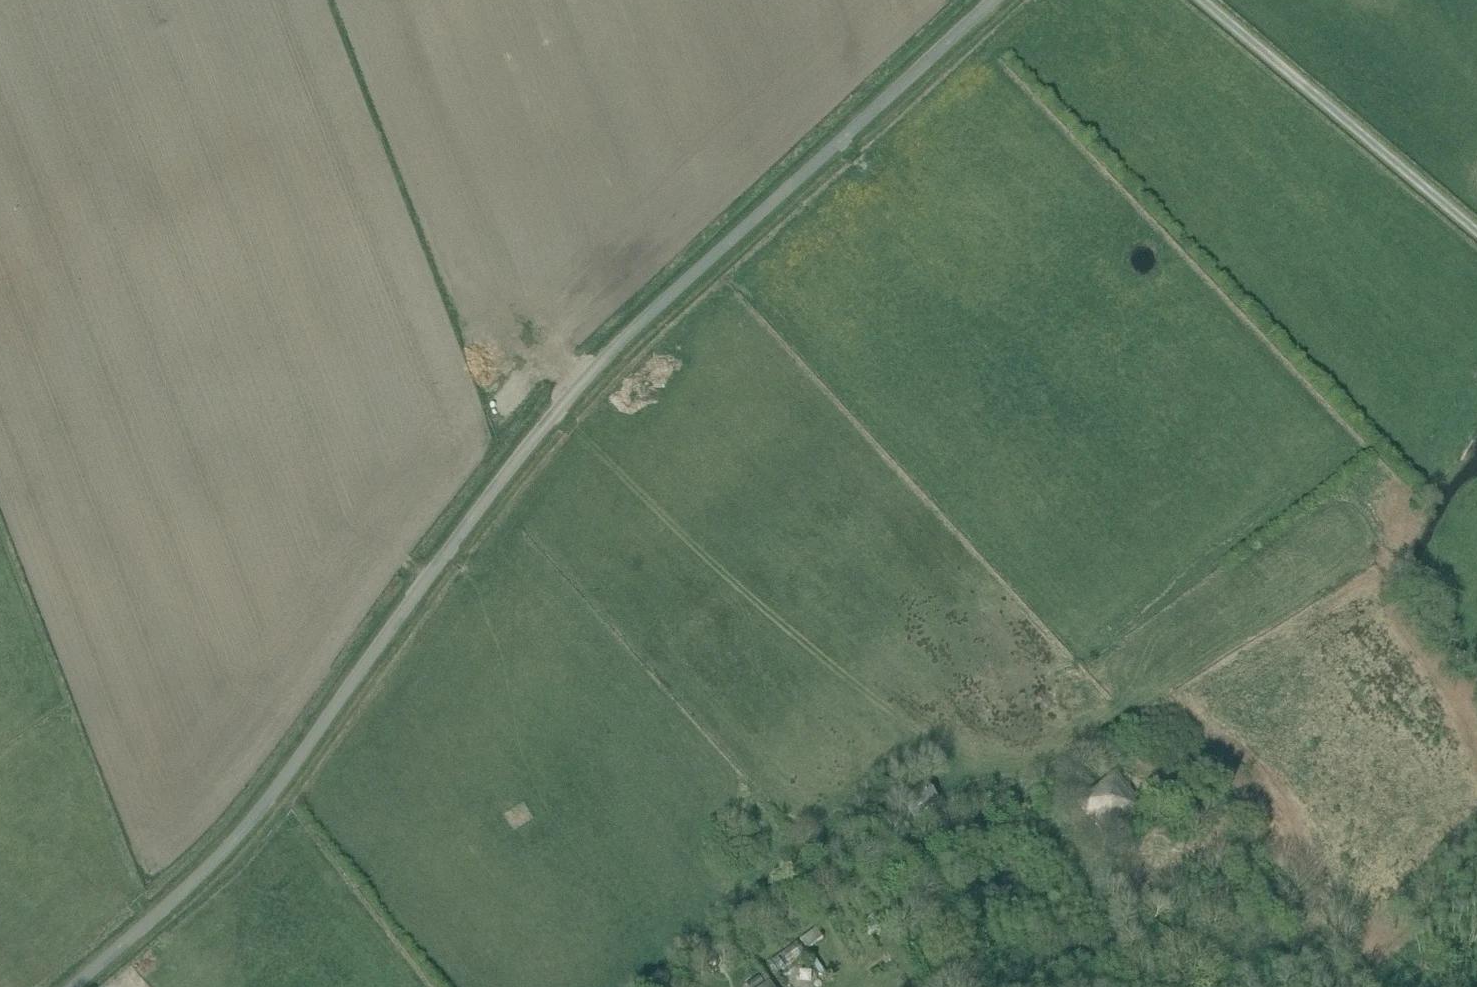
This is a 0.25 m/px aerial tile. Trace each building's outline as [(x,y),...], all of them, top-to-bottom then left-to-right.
[(1112,774),(1078,802),(1109,840),(1143,812),(1112,774)] [(926,782),(902,800),(916,819),(940,801),(926,782)]
